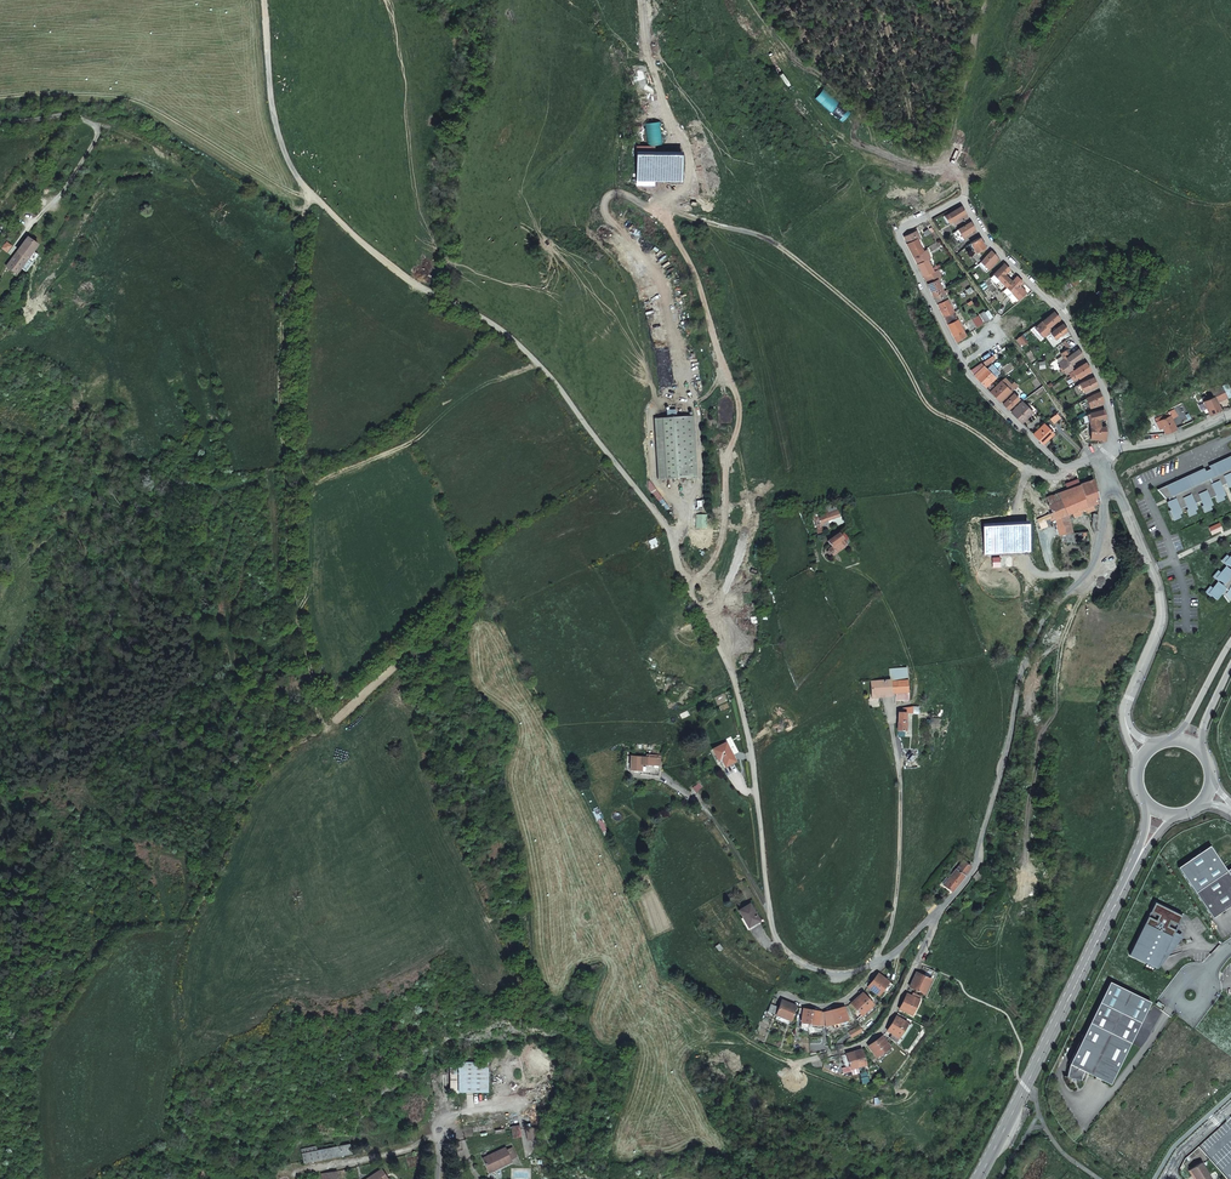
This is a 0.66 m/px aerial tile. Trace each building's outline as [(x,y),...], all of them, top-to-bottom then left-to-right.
[(958,222),(968,216),(962,206),(946,217),(949,223),(951,226),(958,222)] [(958,230),(954,233),(959,242),(966,238),(974,233),(972,230),(975,228),(971,222),(958,230)] [(917,231),(904,237),(907,244),(913,256),(925,250),(926,249),(917,231)] [(28,237),(23,243),(5,266),(8,269),(3,275),(11,281),(22,267),(29,257),(35,250),(38,245),(28,237)] [(984,243),(980,237),(971,244),(977,253),(974,256),(976,260),(983,255),(980,251),(986,247),(984,243)] [(35,250),(29,257),(33,259),(38,252),(35,250)] [(913,256),(923,276),(933,271),(927,259),(926,259),(925,257),(927,255),(925,250),(913,256)] [(995,258),(997,256),(990,251),(981,263),(979,265),(988,273),(990,270),(998,260),(996,259),(995,258)] [(29,257),(22,267),(25,270),(33,259),(29,257)] [(1004,264),(995,275),(990,281),(1003,292),(1013,281),(1006,274),(1010,269),(1004,264)] [(923,276),(933,296),(943,291),(937,279),(942,277),(937,269),(933,271),(923,276)] [(1015,302),(1017,300),(1019,298),(1020,299),(1027,291),(1020,286),(1023,282),(1017,277),(1013,281),(1003,292),(1015,302)] [(933,296),(944,316),(953,311),(944,293),(948,291),(947,289),(943,291),(933,296)] [(953,311),(944,316),(954,336),(963,331),(953,311)] [(983,311),(979,314),(984,322),(988,319),(983,311)] [(1057,320),(1059,318),(1055,311),(1042,320),(1035,325),(1043,337),(1051,332),(1048,328),(1051,326),(1058,322),(1057,320)] [(1067,330),(1063,324),(1050,333),(1055,339),(1058,337),(1059,338),(1066,333),(1065,332),(1067,330)] [(1023,334),(1019,337),(1023,343),(1027,341),(1023,334)] [(1083,356),(1079,349),(1073,353),(1070,349),(1068,349),(1061,353),(1065,359),(1059,363),(1061,367),(1064,371),(1067,375),(1074,369),(1072,366),(1074,365),(1075,362),(1083,356)] [(977,379),(987,388),(989,386),(991,387),(993,385),(991,384),(997,378),(983,363),(972,370),(976,376),(975,376),(977,379)] [(1091,369),(1087,363),(1074,370),(1069,373),(1073,379),(1078,376),(1079,379),(1092,371),(1091,369)] [(1097,384),(1094,377),(1080,384),(1083,390),(1086,389),(1087,390),(1095,387),(1094,385),(1097,384)] [(992,388),(989,391),(991,393),(997,398),(1000,401),(1003,399),(1008,393),(1011,391),(1000,381),(998,383),(992,388)] [(1209,414),(1220,409),(1217,404),(1227,400),(1223,391),(1213,396),(1214,397),(1215,400),(1210,402),(1209,399),(1204,402),(1209,414)] [(1101,399),(1100,392),(1085,395),(1087,403),(1090,402),(1091,403),(1099,401),(1098,400),(1101,399)] [(1005,401),(1003,404),(1009,410),(1014,406),(1015,407),(1016,405),(1015,404),(1019,400),(1013,393),(1011,396),(1008,393),(1003,399),(1005,401)] [(1024,420),(1030,414),(1032,412),(1022,402),(1014,410),(1015,412),(1013,414),(1022,422),(1024,420)] [(1104,409),(1089,413),(1091,420),(1090,426),(1100,426),(1100,418),(1106,417),(1104,409)] [(699,474),(694,411),(655,414),(659,477),(699,474)] [(1165,434),(1176,429),(1172,419),(1176,417),(1174,411),(1169,413),(1170,416),(1169,417),(1167,414),(1160,417),(1162,420),(1157,422),(1159,429),(1162,428),(1165,434)] [(1060,417),(1056,412),(1050,418),(1054,423),(1060,417)] [(1051,436),(1054,434),(1043,423),(1041,425),(1035,431),(1037,433),(1035,435),(1043,444),(1046,441),(1051,436)] [(1100,426),(1090,426),(1090,439),(1102,439),(1102,434),(1106,434),(1106,426),(1100,426)] [(1230,484),(1230,454),(1208,465),(1209,468),(1204,471),(1203,467),(1157,489),(1165,498),(1167,497),(1169,500),(1166,501),(1170,509),(1173,516),(1179,513),(1181,512),(1180,508),(1186,505),(1187,509),(1188,511),(1194,509),(1197,508),(1194,503),(1200,500),(1202,505),(1204,507),(1210,505),(1212,504),(1209,497),(1214,495),(1215,495),(1217,497),(1222,495),(1225,494),(1220,485),(1226,482),(1227,485),(1230,484)] [(1100,504),(1092,477),(1089,479),(1090,482),(1058,494),(1061,501),(1050,506),(1059,520),(1070,516),(1100,504)] [(840,521),(843,520),(838,509),(819,518),(822,525),(838,518),(840,521)] [(1181,517),(1179,513),(1173,516),(1170,509),(1169,510),(1173,520),(1181,517)] [(1061,537),(1073,535),(1070,516),(1059,520),(1061,537)] [(838,552),(844,547),(840,542),(845,539),(840,533),(829,541),(838,552)] [(1225,561),(1229,557),(1226,554),(1221,560),(1226,565),(1227,564),(1225,561)] [(1230,569),(1226,566),(1221,572),(1217,577),(1224,583),(1222,585),(1218,581),(1213,588),(1209,593),(1211,595),(1217,599),(1222,592),(1230,599),(1230,598),(1230,569)] [(1212,576),(1218,581),(1219,579),(1217,577),(1221,572),(1218,570),(1212,576)] [(1209,593),(1213,588),(1209,585),(1204,592),(1210,596),(1211,595),(1209,593)] [(875,692),(882,692),(894,693),(899,693),(899,702),(908,702),(908,680),(907,668),(890,667),(890,679),(875,679),(875,692)] [(897,713),(897,730),(905,730),(905,713),(897,713)] [(725,743),(712,750),(718,761),(720,759),(724,767),(735,761),(725,743)] [(627,756),(626,771),(641,772),(641,766),(658,767),(658,758),(656,758),(657,756),(644,755),(644,757),(627,756)] [(695,792),(702,787),(699,783),(691,788),(695,792)] [(1212,917),(1230,905),(1230,868),(1227,871),(1210,845),(1178,867),(1212,917)] [(964,856),(959,852),(955,857),(960,861),(964,856)] [(944,886),(943,887),(951,892),(952,893),(956,888),(970,868),(963,862),(958,868),(954,874),(948,881),(945,878),(941,884),(944,886)] [(985,877),(976,871),(972,878),(980,884),(985,877)] [(1155,902),(1129,955),(1156,968),(1160,958),(1165,957),(1163,951),(1165,950),(1174,931),(1182,916),(1155,902)] [(751,905),(739,911),(749,929),(761,922),(751,905)] [(1180,934),(1174,931),(1165,950),(1163,951),(1165,957),(1180,934)] [(930,978),(916,972),(913,979),(927,985),(930,978)] [(883,989),(887,991),(892,985),(889,982),(880,975),(878,974),(873,980),(883,989)] [(924,993),(927,985),(913,979),(909,986),(924,993)] [(878,996),(883,989),(873,980),(868,987),(878,996)] [(1083,1075),(1084,1072),(1111,1084),(1112,1081),(1152,1001),(1110,981),(1070,1064),(1067,1077),(1068,1077),(1081,1080),(1083,1075)] [(856,1008),(851,1012),(856,1021),(862,1014),(867,1009),(872,1004),(873,1004),(863,992),(857,998),(851,1003),(856,1008)] [(903,1001),(917,1008),(922,996),(915,993),(914,997),(906,993),(903,1001)] [(771,1011),(782,1017),(789,1003),(782,999),(779,1006),(774,1004),(771,1011)] [(913,1015),(917,1008),(903,1001),(899,1009),(913,1015)] [(789,1003),(782,1017),(790,1021),(796,1006),(789,1003)] [(867,1009),(862,1014),(865,1017),(870,1013),(875,1007),(872,1004),(867,1009)] [(844,1006),(836,1009),(840,1022),(848,1019),(844,1006)] [(812,1010),(804,1008),(801,1022),(809,1024),(812,1010)] [(828,1011),(824,1011),(826,1026),(840,1022),(836,1009),(828,1011)] [(812,1010),(809,1024),(818,1025),(820,1011),(812,1010)] [(890,1023),(902,1031),(907,1023),(895,1015),(890,1023)] [(890,1033),(888,1037),(896,1042),(902,1031),(890,1023),(885,1030),(890,1033)] [(873,1040),(882,1052),(889,1046),(880,1034),(873,1040)] [(876,1056),(882,1052),(873,1040),(866,1045),(876,1057),(876,1056)] [(891,1050),(889,1046),(882,1052),(876,1056),(879,1060),(891,1050)] [(854,1052),(857,1066),(865,1064),(861,1050),(854,1052)] [(854,1052),(846,1054),(850,1068),(851,1068),(852,1073),(859,1072),(857,1066),(854,1052)] [(449,1060),(449,1090),(487,1089),(487,1059),(449,1060)] [(519,1123),(511,1124),(513,1135),(522,1134),(519,1123)] [(350,1144),(302,1153),(304,1163),(352,1153),(350,1144)] [(512,1145),(506,1148),(510,1158),(516,1154),(512,1145)] [(497,1164),(498,1166),(511,1160),(510,1158),(506,1148),(505,1146),(482,1157),(487,1168),(497,1164)] [(1189,1169),(1195,1178),(1211,1178),(1200,1162),(1189,1169)] [(368,1178),(386,1178),(388,1178),(381,1169),(368,1178)]
